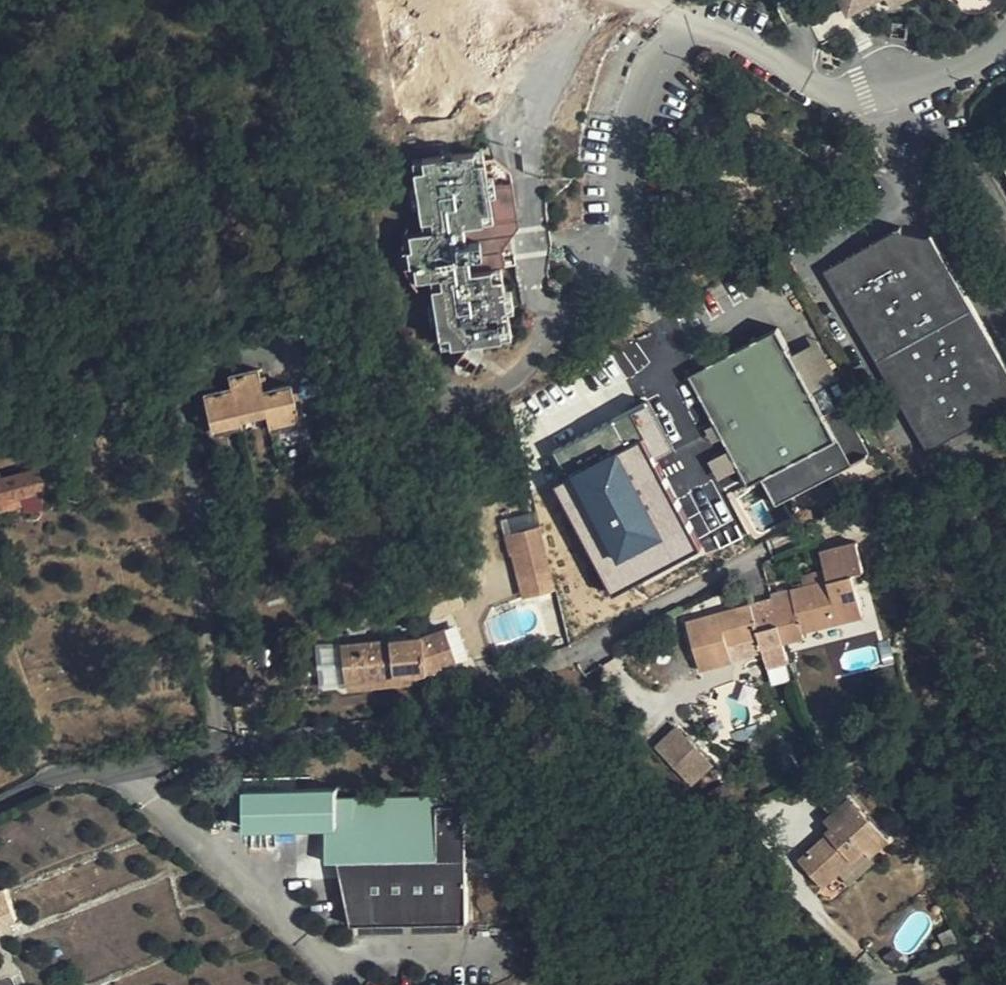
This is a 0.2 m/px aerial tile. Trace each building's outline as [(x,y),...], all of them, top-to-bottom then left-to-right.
[(434,27),(475,2),(474,0),(417,0),(434,27)] [(838,0),(847,19),(883,0),(872,0),(869,1),(864,0),(839,0),(838,0)] [(891,10),(910,0),(886,0),(891,10)] [(484,149),(473,151),(475,160),(485,159),(484,149)] [(508,310),(505,292),(502,276),(502,265),(505,264),(502,248),(519,224),(511,172),(494,158),(485,159),(475,160),(473,151),(422,159),(424,168),(414,170),(422,220),(432,219),(433,229),(423,230),(405,232),(402,245),(403,249),(399,249),(401,265),(406,265),(407,270),(411,279),(430,276),(441,275),(442,286),(432,287),(439,337),(449,335),(451,345),(501,337),(500,328),(510,326),(508,310)] [(412,160),(414,170),(424,168),(422,159),(412,160)] [(422,220),(423,230),(433,229),(432,219),(422,220)] [(548,227),(519,224),(502,248),(552,246),(548,227)] [(928,451),(1005,406),(1005,362),(932,233),(928,235),(903,230),(901,227),(824,271),(928,451)] [(430,276),(432,287),(442,286),(441,275),(430,276)] [(510,291),(505,292),(508,310),(513,309),(510,291)] [(512,336),(510,326),(500,328),(501,337),(512,336)] [(871,451),(852,418),(846,421),(838,405),(824,413),(778,327),(689,375),(749,485),(762,478),(776,504),(852,464),(869,454),(868,452),(871,451)] [(441,347),(451,345),(449,335),(439,337),(441,347)] [(204,393),(212,429),(241,422),(240,417),(266,411),(267,416),(270,425),(299,419),(291,383),(263,390),(258,368),(228,375),(232,387),(204,393)] [(656,460),(671,452),(663,437),(668,434),(649,399),(554,450),(569,476),(555,483),(614,594),(703,547),(656,460)] [(846,421),(852,418),(844,402),(838,405),(846,421)] [(240,417),(241,422),(267,416),(266,411),(240,417)] [(299,419),(270,425),(271,431),(300,425),(299,419)] [(241,422),(212,429),(214,436),(243,428),(241,422)] [(663,437),(671,452),(676,450),(668,434),(663,437)] [(21,496),(45,490),(39,468),(2,478),(0,472),(0,502),(21,496)] [(21,496),(0,502),(0,509),(0,510),(23,505),(21,496)] [(516,553),(545,546),(540,525),(506,534),(511,555),(516,553)] [(774,606),(783,643),(804,638),(803,632),(863,616),(852,573),(864,569),(857,541),(820,550),(825,569),(827,579),(804,585),(791,589),(771,594),(774,606)] [(556,588),(545,546),(516,553),(527,595),(556,588)] [(827,579),(825,569),(801,575),(804,585),(827,579)] [(762,648),(783,643),(774,606),(754,611),(751,603),(686,622),(700,671),(733,661),(728,644),(759,636),(762,648)] [(838,625),(841,639),(865,632),(862,619),(838,625)] [(389,639),(340,645),(344,682),(393,678),(393,675),(407,674),(424,672),(457,661),(446,628),(422,636),(389,639)] [(321,685),(344,682),(340,645),(340,639),(317,641),(321,685)] [(393,678),(344,682),(345,691),(408,685),(407,674),(393,675),(393,678)] [(693,746),(676,727),(656,744),(674,764),(693,746)] [(707,761),(693,746),(674,764),(688,779),(707,761)] [(711,765),(707,761),(688,779),(691,783),(711,765)] [(245,778),(245,789),(339,787),(338,776),(245,778)] [(820,801),(830,813),(849,795),(839,785),(820,801)] [(339,798),(339,787),(245,789),(246,827),(312,826),(314,829),(334,828),(335,860),(339,860),(350,860),(351,878),(346,879),(346,893),(353,893),(354,925),(469,922),(466,806),(438,807),(437,797),(339,798)] [(888,838),(849,795),(830,813),(832,815),(825,821),(830,826),(832,828),(827,832),(829,834),(800,860),(823,886),(864,848),(870,854),(888,838)] [(339,860),(346,893),(346,879),(351,878),(350,860),(339,860)] [(19,918),(6,887),(0,889),(0,926),(19,918)]
